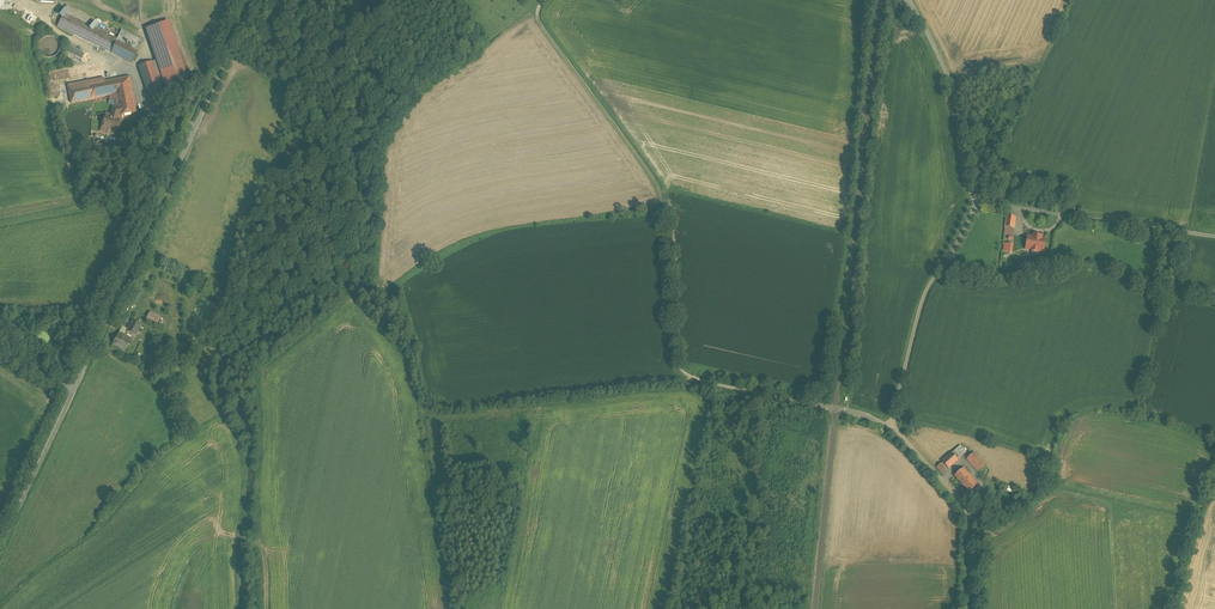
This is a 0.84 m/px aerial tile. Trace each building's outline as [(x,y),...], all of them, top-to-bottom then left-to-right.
[(67,7),(57,26),(132,64),(143,41),(122,30),(118,38),(90,25),(93,19),(67,7)] [(169,21),(145,28),(155,60),(152,61),(162,91),(189,83),(169,21)] [(54,57),(58,55),(59,52),(60,49),(60,47),(60,45),(59,42),(57,40),(55,38),(51,37),(47,37),(44,38),(41,40),(39,43),(38,46),(39,50),(41,54),(45,57),(50,58),(54,57)] [(66,51),(82,59),(85,53),(69,45),(66,51)] [(152,61),(138,66),(149,100),(164,96),(162,91),(152,61)] [(104,77),(91,80),(95,99),(109,96),(109,101),(111,101),(112,107),(118,106),(119,115),(137,112),(130,76),(105,81),(104,77)] [(91,80),(66,85),(70,104),(95,99),(91,80)] [(49,82),(52,96),(58,95),(55,81),(49,82)] [(109,130),(117,132),(119,126),(118,126),(120,120),(118,119),(119,115),(118,106),(112,107),(110,115),(106,113),(100,131),(108,134),(109,130)] [(116,144),(105,148),(107,155),(119,152),(116,144)] [(1014,224),(1015,212),(1007,211),(1006,223),(1014,224)] [(1050,234),(1023,230),(1021,243),(1048,247),(1050,234)] [(1004,252),(1014,252),(1014,243),(1004,243),(1004,252)] [(140,291),(136,289),(131,299),(135,300),(140,291)] [(161,316),(149,311),(145,320),(156,325),(161,316)] [(126,330),(136,335),(139,330),(142,325),(132,319),(126,330)] [(132,339),(119,332),(112,343),(125,350),(132,339)] [(959,461),(952,453),(943,461),(950,468),(959,461)] [(975,454),(968,460),(978,472),(985,466),(975,454)] [(942,462),(937,467),(944,474),(949,470),(942,462)] [(964,468),(954,477),(969,493),(979,483),(964,468)]
